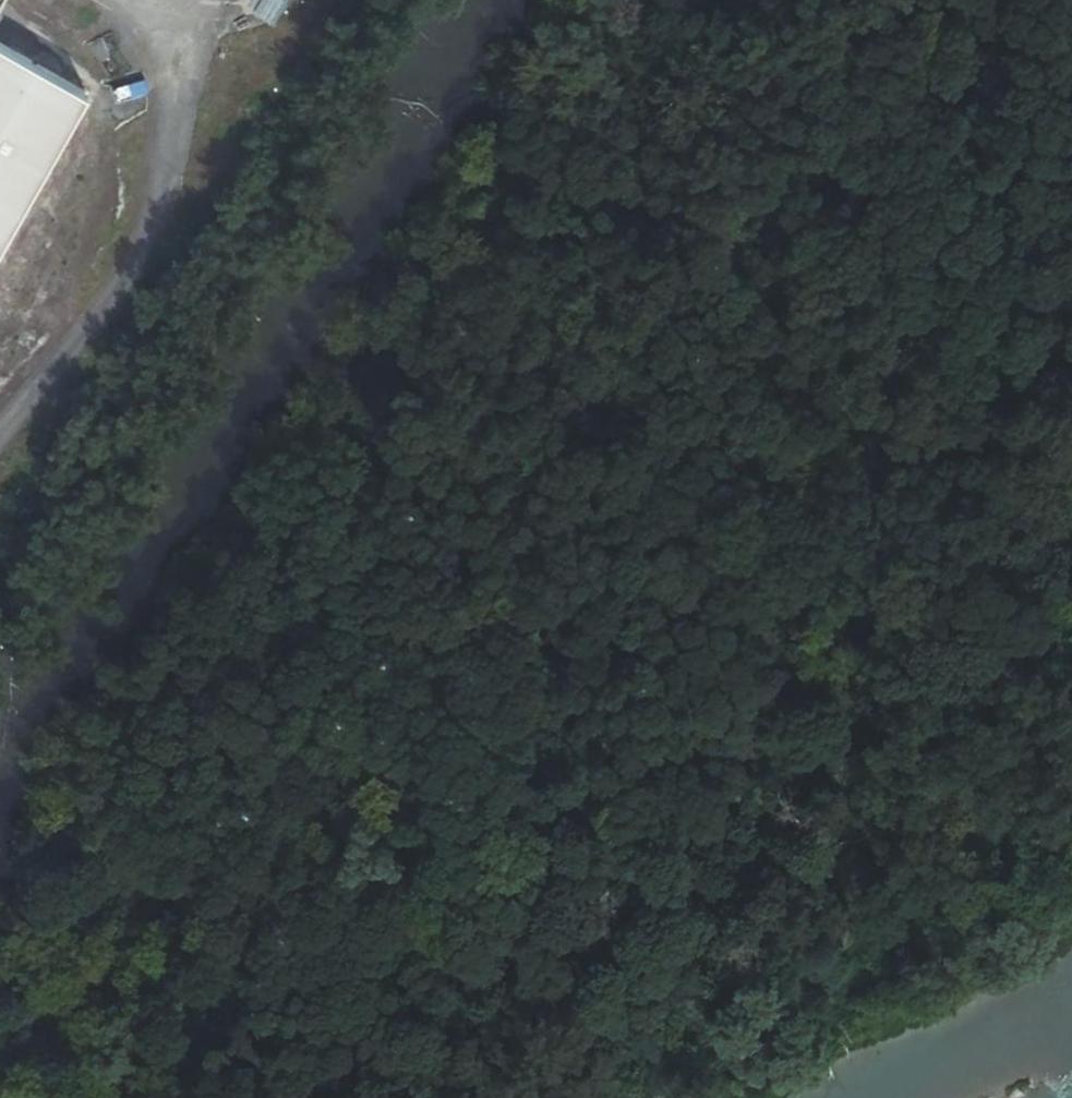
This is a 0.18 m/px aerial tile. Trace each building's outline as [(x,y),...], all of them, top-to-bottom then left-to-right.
[(275,26),(288,0),(262,0),(254,15),(275,26)] [(84,98),(0,48),(0,247),(84,98)]
